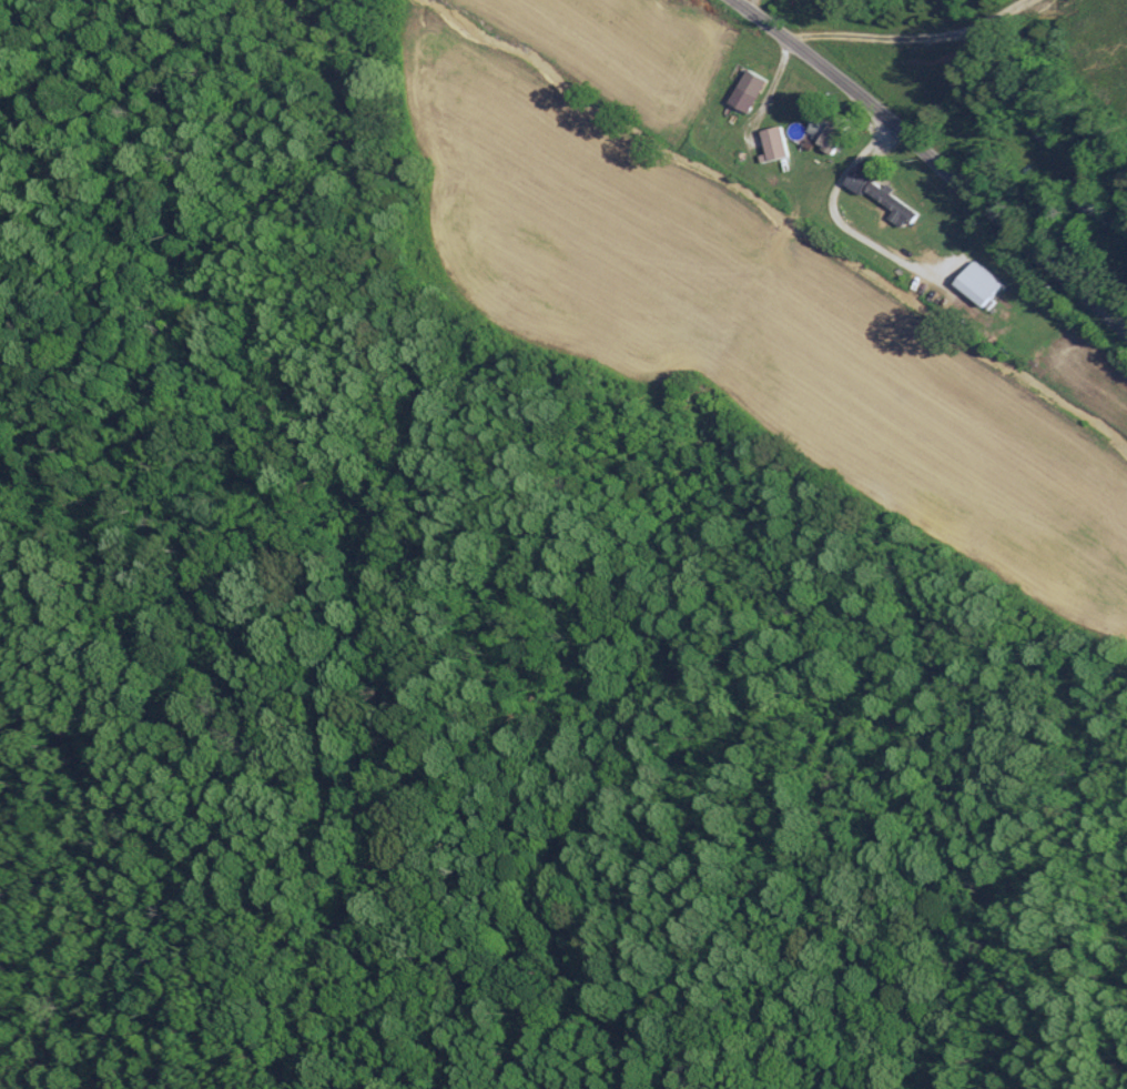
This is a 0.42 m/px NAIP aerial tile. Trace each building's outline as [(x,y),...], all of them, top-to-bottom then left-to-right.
[(752,112),(772,81),(753,69),(734,100),(752,112)] [(839,151),(852,128),(823,112),(810,135),(839,151)] [(793,156),(785,126),(766,131),(774,161),(793,156)] [(860,166),(849,182),(896,213),(892,219),(909,230),(923,209),(860,166)] [(957,283),(988,308),(1007,285),(975,260),(957,283)]
